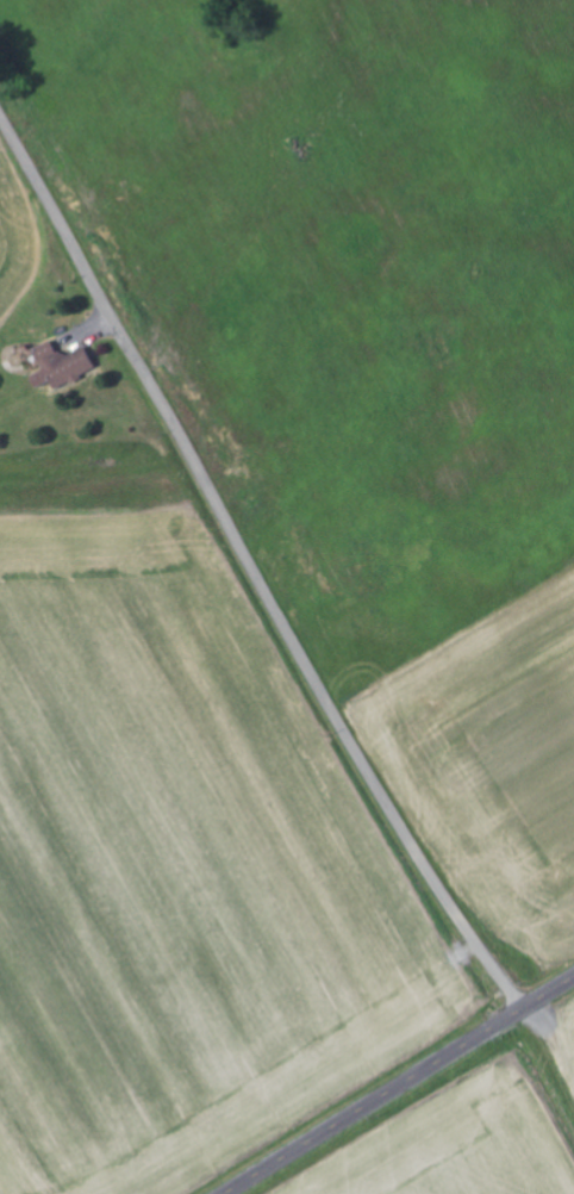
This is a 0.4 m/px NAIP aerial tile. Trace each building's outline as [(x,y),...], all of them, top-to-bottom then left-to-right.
[(88,346),(63,358),(55,341),(38,349),(59,392),(86,379),(84,374),(99,367),(88,346)] [(34,377),(40,388),(54,381),(48,370),(34,377)]
